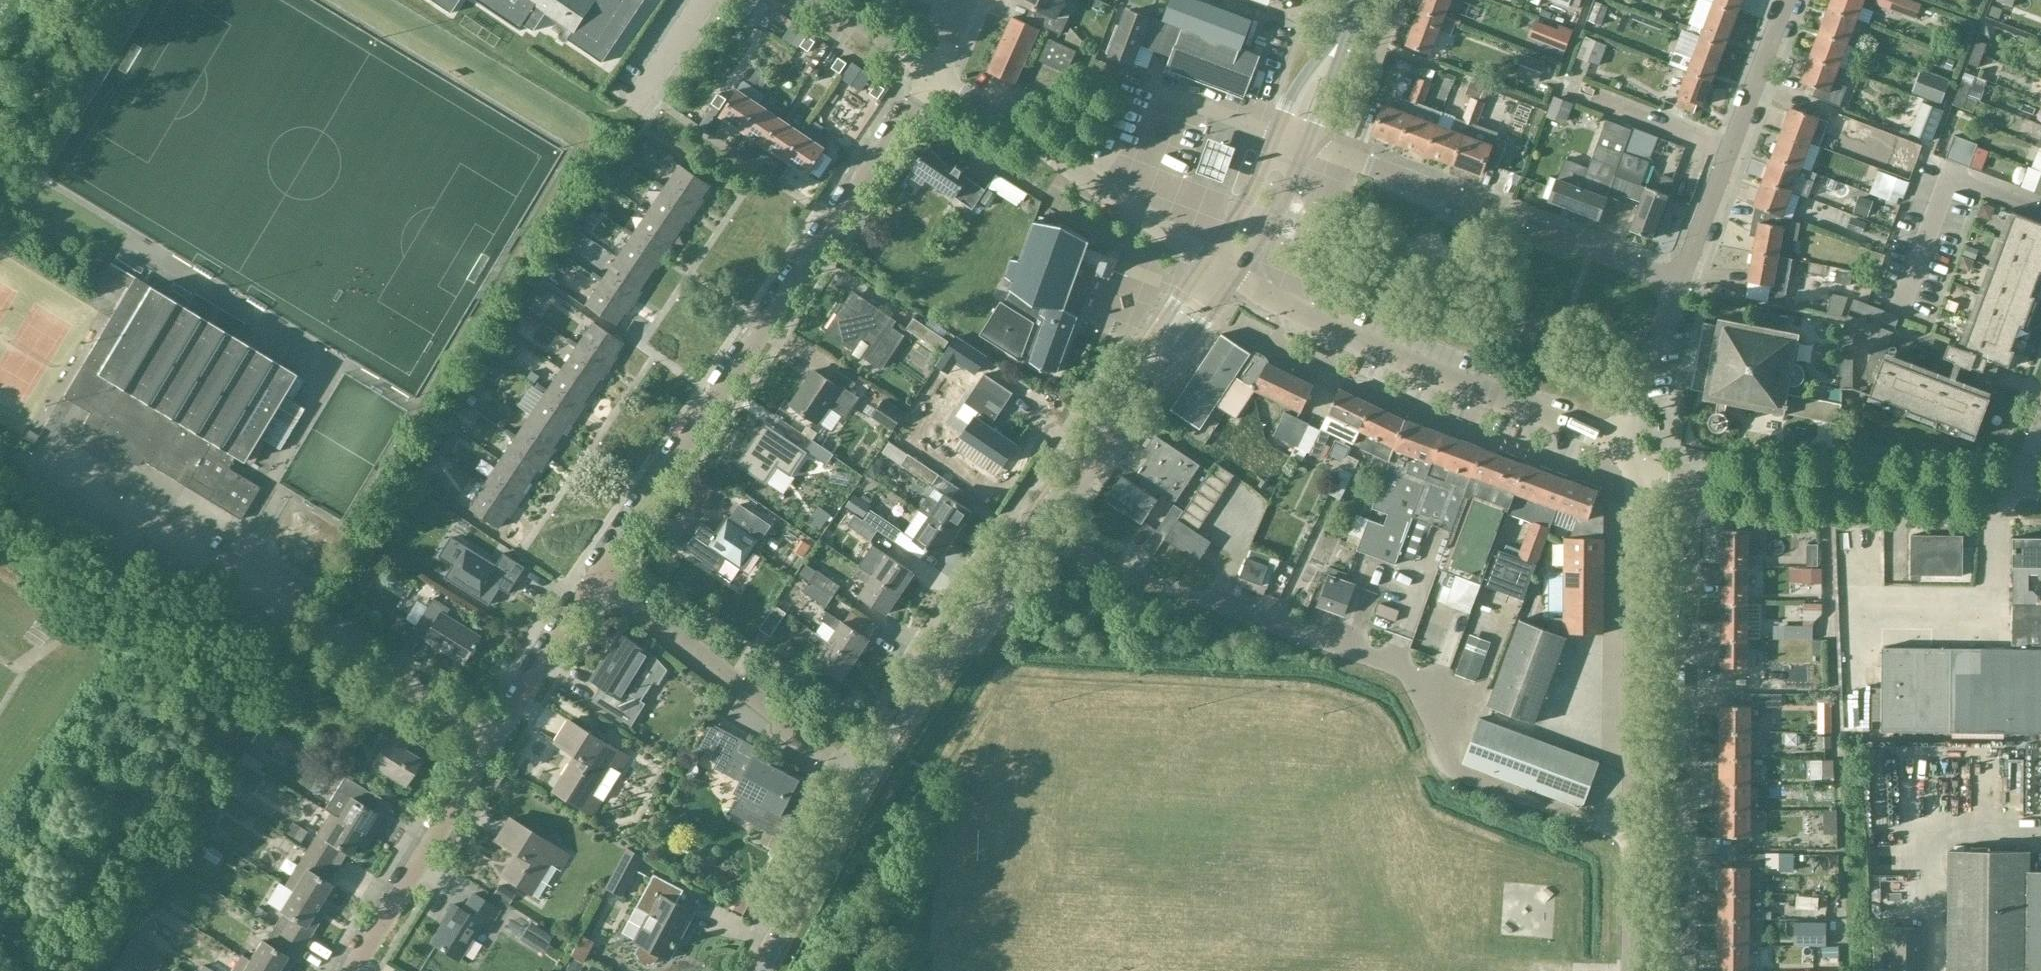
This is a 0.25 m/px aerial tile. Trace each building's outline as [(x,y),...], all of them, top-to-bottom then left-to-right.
[(451,14),(460,0),(431,0),(451,14)] [(602,63),(645,0),(475,0),(521,31),(522,30),(520,29),(523,24),(533,31),(546,13),(573,32),(567,40),(602,63)] [(1016,0),(1031,7),(1025,19),(1061,35),(1070,15),(1060,11),(1065,0),(1016,0)] [(1172,58),(1168,67),(1243,96),(1258,57),(1239,50),(1251,19),(1198,0),(1172,0),(1163,23),(1130,11),(1124,27),(1121,26),(1120,27),(1116,25),(1105,54),(1133,65),(1140,45),(1172,58)] [(1451,0),(1424,0),(1420,11),(1443,20),(1451,0)] [(1742,0),(1715,0),(1714,3),(1738,12),(1742,0)] [(1856,19),(1863,0),(1831,0),(1828,8),(1856,19)] [(1900,15),(1901,13),(1903,14),(1907,4),(1905,3),(1906,0),(1875,0),(1873,5),(1900,15)] [(1725,46),(1738,12),(1714,3),(1701,37),(1725,46)] [(1591,8),(1585,26),(1595,28),(1600,10),(1591,8)] [(1847,43),(1856,19),(1828,8),(1819,33),(1847,43)] [(1420,11),(1407,46),(1430,55),(1440,28),(1451,32),(1454,24),(1443,20),(1420,11)] [(1560,30),(1540,24),(1540,23),(1521,17),(1516,33),(1555,46),(1560,30)] [(998,76),(1014,84),(1039,30),(1013,18),(988,72),(998,76)] [(1837,67),(1847,43),(1819,33),(1809,57),(1837,67)] [(1989,46),(2009,50),(2012,39),(1992,34),(1989,46)] [(1577,58),(1590,62),(1598,66),(1607,45),(1584,37),(1577,58)] [(1712,80),(1725,46),(1701,37),(1693,59),(1674,51),(1669,64),(1688,71),(1712,80)] [(1066,73),(1076,51),(1049,39),(1039,61),(1066,73)] [(1973,52),(1983,56),(1988,44),(1978,40),(1973,52)] [(1979,67),(1983,56),(1973,52),(1968,63),(1979,67)] [(1538,83),(1546,62),(1524,54),(1516,75),(1538,83)] [(1832,81),(1837,67),(1809,57),(1800,81),(1824,91),(1821,100),(1839,107),(1846,87),(1832,81)] [(1102,70),(1100,84),(1117,86),(1119,72),(1102,70)] [(1702,106),(1712,80),(1688,71),(1679,97),(1676,106),(1694,113),(1698,104),(1702,106)] [(1957,92),(1968,96),(1967,98),(1977,101),(1986,79),(1966,71),(1957,92)] [(1431,83),(1423,80),(1418,78),(1413,90),(1426,96),(1431,83)] [(737,90),(720,116),(742,131),(759,105),(737,90)] [(1422,107),(1423,106),(1426,96),(1413,90),(1409,102),(1402,100),(1399,111),(1384,106),(1373,135),(1401,145),(1415,105),(1422,107)] [(1915,90),(1912,102),(1941,108),(1944,97),(1915,90)] [(1967,98),(1968,96),(1957,92),(1953,104),(1973,111),(1977,101),(1967,98)] [(1553,97),(1545,117),(1565,125),(1573,104),(1553,97)] [(1467,110),(1480,115),(1484,103),(1471,99),(1467,110)] [(759,105),(742,131),(764,145),(781,119),(759,105)] [(1423,106),(1422,107),(1415,105),(1401,145),(1427,154),(1437,126),(1442,113),(1423,106)] [(1790,108),(1781,133),(1809,143),(1819,147),(1828,122),(1790,108)] [(1437,126),(1427,154),(1454,164),(1464,136),(1465,136),(1469,125),(1475,127),(1480,115),(1467,110),(1462,122),(1455,120),(1451,131),(1437,126)] [(781,119),(764,145),(786,160),(802,134),(781,119)] [(1588,168),(1573,208),(1599,217),(1609,191),(1623,153),(1622,153),(1631,130),(1606,120),(1588,168)] [(1454,164),(1481,174),(1484,164),(1499,170),(1509,143),(1494,138),(1495,134),(1475,127),(1469,125),(1465,136),(1464,136),(1454,164)] [(1882,156),(1887,139),(1867,132),(1862,149),(1882,156)] [(1809,143),(1781,133),(1772,157),(1800,167),(1809,143)] [(802,134),(786,160),(808,175),(825,149),(802,134)] [(1988,151),(1977,147),(1978,144),(1954,135),(1945,159),(1969,168),(1969,166),(1981,171),(1988,151)] [(1206,145),(1193,180),(1220,190),(1233,155),(1206,145)] [(957,165),(954,168),(927,149),(920,159),(918,158),(910,168),(913,170),(909,175),(923,185),(927,180),(972,211),(985,191),(967,179),(969,177),(963,173),(964,170),(957,165)] [(1621,195),(1641,202),(1646,188),(1639,185),(1648,162),(1623,153),(1615,176),(1609,191),(1614,192),(1613,197),(1618,199),(1621,195)] [(1817,174),(1800,167),(1772,157),(1762,181),(1791,192),(1795,180),(1801,182),(1809,180),(1813,182),(1817,174)] [(1567,205),(1573,208),(1588,168),(1566,160),(1561,171),(1558,180),(1551,177),(1543,198),(1566,207),(1567,205)] [(664,189),(696,211),(703,201),(701,199),(710,186),(680,166),(664,189)] [(1641,202),(1631,231),(1652,239),(1668,196),(1673,180),(1662,175),(1657,192),(1646,188),(1641,202)] [(1781,216),(1791,192),(1762,181),(1753,206),(1755,207),(1764,210),(1779,215),(1781,216)] [(689,222),(696,211),(664,189),(649,213),(679,232),(687,220),(689,222)] [(1779,215),(1764,210),(1755,207),(1749,235),(1756,237),(1754,252),(1777,256),(1781,238),(1796,241),(1800,223),(1781,216),(1779,215)] [(671,245),(679,232),(649,213),(633,236),(666,257),(673,246),(671,245)] [(2015,213),(1963,348),(1948,342),(1943,356),(1953,360),(1964,364),(1961,372),(1986,381),(1994,361),(2009,367),(2015,352),(2021,355),(2031,329),(2025,326),(2035,298),(2040,301),(2040,223),(2015,213)] [(1001,302),(980,336),(1021,362),(1022,361),(1021,361),(1022,357),(1031,361),(1030,363),(1043,370),(1058,373),(1078,317),(1065,309),(1083,261),(1101,268),(1098,276),(1103,280),(1111,280),(1120,252),(1115,249),(1108,248),(1105,255),(1087,249),(1089,242),(1064,226),(1033,222),(1019,260),(1011,259),(1005,276),(1012,281),(1009,289),(1012,291),(1004,305),(1002,303),(1001,302)] [(659,267),(666,257),(633,236),(618,258),(648,278),(657,266),(659,267)] [(1777,256),(1754,252),(1748,282),(1770,286),(1767,302),(1789,306),(1791,295),(1785,294),(1792,259),(1777,256)] [(640,291),(648,278),(618,258),(603,281),(635,303),(642,292),(640,291)] [(235,338),(244,324),(194,294),(185,308),(150,287),(110,263),(110,265),(134,279),(95,343),(62,398),(89,414),(82,425),(128,453),(125,459),(137,467),(141,461),(185,488),(191,478),(209,490),(213,482),(217,485),(207,501),(239,521),(259,488),(235,474),(227,469),(234,458),(242,463),(295,375),(235,338)] [(628,314),(635,303),(603,281),(587,305),(617,325),(626,312),(628,314)] [(894,323),(863,302),(854,296),(848,304),(830,332),(866,357),(865,357),(881,368),(902,338),(889,329),(894,323)] [(1853,298),(1849,308),(1895,326),(1899,316),(1853,298)] [(21,303),(0,340),(0,369),(28,385),(61,325),(21,303)] [(1838,388),(1851,388),(1852,337),(1855,330),(1869,335),(1873,324),(1846,314),(1839,332),(1838,388)] [(1794,362),(1800,333),(1718,318),(1716,325),(1703,323),(1690,389),(1704,392),(1703,399),(1718,402),(1716,413),(1715,413),(1714,414),(1712,415),(1711,416),(1710,417),(1709,419),(1709,421),(1709,422),(1709,424),(1709,425),(1710,427),(1711,428),(1712,430),(1713,431),(1715,432),(1716,432),(1718,433),(1720,433),(1722,432),(1723,432),(1725,431),(1726,430),(1728,428),(1728,426),(1729,425),(1729,423),(1729,421),(1729,419),(1728,418),(1727,416),(1726,415),(1724,414),(1727,404),(1784,415),(1784,413),(1838,423),(1839,423),(1840,403),(1798,395),(1801,386),(1800,384),(1804,378),(1804,372),(1803,370),(1803,368),(1802,367),(1801,366),(1799,364),(1797,363),(1796,362),(1794,362)] [(929,319),(925,326),(914,319),(906,330),(941,354),(949,343),(943,339),(948,331),(929,319)] [(578,347),(610,369),(617,359),(615,357),(624,344),(594,324),(578,347)] [(1883,357),(1893,332),(1880,327),(1861,378),(1873,382),(1867,396),(1882,402),(1880,407),(1905,416),(1907,411),(1934,422),(1932,427),(1957,436),(1959,431),(1974,437),(1989,398),(1883,357)] [(1173,410),(1200,429),(1235,377),(1254,386),(1253,387),(1303,411),(1315,385),(1268,363),(1266,366),(1248,357),(1251,353),(1223,334),(1173,410)] [(603,380),(610,369),(578,347),(562,370),(592,391),(601,378),(603,380)] [(584,404),(592,391),(562,370),(547,394),(579,415),(586,405),(584,404)] [(850,393),(850,392),(856,383),(837,370),(830,380),(815,370),(791,406),(817,424),(829,406),(845,416),(857,398),(850,393)] [(1004,466),(1018,446),(990,427),(993,422),(995,423),(1014,395),(984,375),(965,404),(979,413),(962,438),(1004,466)] [(1353,444),(1372,403),(1341,388),(1321,429),(1316,439),(1309,453),(1320,458),(1327,444),(1331,434),(1353,444)] [(572,426),(579,415),(547,394),(531,417),(562,437),(570,424),(572,426)] [(884,400),(873,417),(893,430),(904,414),(884,400)] [(1390,461),(1406,419),(1372,403),(1353,444),(1390,461)] [(1310,424),(1286,412),(1275,435),(1299,447),(1310,424)] [(151,465),(185,486),(211,443),(165,415),(152,437),(164,444),(151,465)] [(553,449),(562,437),(531,417),(516,440),(548,461),(555,451),(553,449)] [(1423,486),(1443,433),(1406,419),(1390,461),(1373,508),(1389,514),(1385,525),(1369,519),(1359,546),(1358,550),(1397,564),(1400,555),(1413,517),(1423,486)] [(804,454),(774,434),(764,428),(739,465),(765,482),(775,467),(789,476),(804,454)] [(1463,502),(1482,448),(1461,440),(1443,433),(1423,486),(1413,517),(1400,555),(1413,559),(1427,522),(1452,531),(1463,502)] [(1200,466),(1167,444),(1161,440),(1160,442),(1155,438),(1151,445),(1152,453),(1137,476),(1143,480),(1157,489),(1156,489),(1176,502),(1200,466)] [(541,472),(548,461),(516,440),(500,462),(530,483),(539,470),(541,472)] [(827,466),(834,456),(814,442),(806,452),(827,466)] [(898,471),(906,460),(887,447),(879,459),(898,471)] [(1524,461),(1499,451),(1498,454),(1482,448),(1463,502),(1452,531),(1438,568),(1448,572),(1437,601),(1469,613),(1480,585),(1507,514),(1525,464),(1523,464),(1524,461)] [(1348,455),(1342,468),(1329,494),(1340,500),(1352,473),(1359,460),(1348,455)] [(933,487),(940,476),(909,456),(902,467),(933,487)] [(522,496),(530,483),(500,462),(485,485),(517,507),(524,497),(522,496)] [(11,476),(16,467),(11,464),(5,472),(11,476)] [(1211,473),(1229,486),(1236,476),(1217,464),(1211,473)] [(1567,477),(1541,467),(1540,470),(1525,464),(1507,514),(1531,522),(1518,557),(1498,550),(1485,587),(1523,601),(1557,509),(1568,480),(1566,480),(1567,477)] [(1223,495),(1229,486),(1211,473),(1204,482),(1223,495)] [(1143,480),(1139,486),(1123,476),(1107,500),(1143,523),(1159,500),(1152,496),(1156,489),(1157,489),(1143,480)] [(1601,489),(1583,483),(1582,486),(1568,480),(1557,509),(1578,517),(1586,520),(1594,502),(1597,492),(1600,493),(1601,489)] [(1217,504),(1223,495),(1204,482),(1198,492),(1217,504)] [(510,518),(517,507),(485,485),(469,509),(499,529),(508,516),(510,518)] [(1211,514),(1217,504),(1198,492),(1192,501),(1211,514)] [(931,518),(958,536),(973,513),(946,495),(939,505),(927,497),(919,510),(931,518)] [(1192,501),(1186,511),(1204,523),(1211,514),(1192,501)] [(1604,634),(1604,539),(1603,539),(1603,505),(1594,502),(1586,520),(1578,517),(1570,540),(1565,540),(1564,619),(1563,634),(1565,634),(1604,634)] [(863,521),(878,531),(894,542),(901,531),(870,510),(863,521)] [(958,536),(931,518),(919,510),(911,522),(914,524),(907,535),(916,541),(915,541),(942,559),(958,536)] [(1198,533),(1204,523),(1186,511),(1179,520),(1198,533)] [(878,531),(863,521),(855,516),(848,526),(871,542),(878,531)] [(700,524),(684,549),(706,563),(704,566),(717,575),(727,561),(742,572),(763,541),(727,517),(716,534),(700,524)] [(1198,533),(1179,520),(1178,520),(1165,540),(1199,562),(1212,542),(1198,533)] [(1505,520),(1503,531),(1518,534),(1520,523),(1505,520)] [(1761,556),(1747,556),(1748,531),(1722,531),(1722,567),(1747,567),(1761,567),(1761,556)] [(1962,577),(1963,537),(1910,537),(1909,577),(1962,577)] [(2014,539),(2014,538),(2013,538),(2013,567),(2013,604),(2012,649),(1881,648),(1881,689),(1873,689),(1873,722),(1881,722),(1881,732),(2040,734),(2040,605),(2037,605),(2037,596),(2033,591),(2028,591),(2028,575),(2038,575),(2038,579),(2040,581),(2040,539),(2014,539)] [(508,594),(524,568),(503,555),(496,567),(451,539),(439,557),(453,566),(445,579),(489,606),(499,589),(508,594)] [(874,577),(901,595),(915,574),(888,556),(888,557),(873,547),(867,555),(883,565),(874,577)] [(1806,547),(1806,568),(1817,568),(1817,547),(1806,547)] [(1241,576),(1263,584),(1268,586),(1272,576),(1274,573),(1275,570),(1277,569),(1280,561),(1251,550),(1241,576)] [(901,595),(874,577),(859,567),(854,575),(869,585),(861,597),(887,615),(901,595)] [(1747,603),(1747,567),(1722,567),(1721,603),(1747,603)] [(810,582),(834,598),(841,588),(817,572),(810,582)] [(1345,581),(1326,574),(1326,575),(1324,574),(1323,574),(1323,575),(1321,575),(1321,576),(1321,577),(1320,577),(1320,578),(1320,579),(1321,580),(1321,581),(1322,581),(1326,583),(1318,605),(1343,614),(1352,592),(1354,585),(1345,581)] [(827,608),(834,598),(810,582),(803,593),(827,608)] [(464,664),(480,638),(445,617),(450,610),(433,600),(415,629),(427,636),(424,640),(464,664)] [(1746,640),(1747,603),(1721,603),(1721,640),(1746,640)] [(761,631),(769,637),(771,638),(787,615),(776,608),(761,631)] [(830,644),(856,661),(870,640),(844,623),(828,613),(823,622),(838,632),(830,644)] [(1564,636),(1565,634),(1563,634),(1564,619),(1552,619),(1548,630),(1520,620),(1488,706),(1535,723),(1567,637),(1564,636)] [(1784,625),(1784,640),(1813,640),(1813,626),(1784,625)] [(856,661),(830,644),(815,633),(809,642),(824,652),(816,664),(842,682),(856,661)] [(650,656),(651,655),(622,636),(608,658),(606,656),(590,681),(600,687),(591,702),(631,726),(645,704),(641,702),(652,683),(658,685),(668,671),(655,657),(654,658),(655,658),(654,659),(650,656)] [(1746,668),(1746,640),(1721,640),(1721,667),(1722,667),(1722,676),(1745,676),(1745,668),(1746,668)] [(1457,642),(1451,665),(1470,670),(1476,646),(1457,642)] [(1591,670),(1599,671),(1599,649),(1591,649),(1591,670)] [(1720,733),(1750,733),(1751,706),(1721,706),(1720,733)] [(1599,764),(1506,729),(1479,719),(1462,763),(1582,808),(1599,764)] [(425,743),(412,735),(388,720),(371,747),(379,752),(371,766),(403,786),(419,760),(414,757),(421,746),(422,747),(425,743)] [(620,771),(628,757),(570,721),(556,743),(577,757),(555,792),(592,815),(601,802),(592,796),(611,765),(620,771)] [(755,747),(745,742),(712,725),(697,753),(717,764),(714,769),(741,783),(736,793),(742,796),(734,813),(779,837),(797,808),(795,807),(794,809),(788,805),(800,782),(750,756),(755,747)] [(253,742),(269,754),(278,742),(262,730),(253,742)] [(1750,759),(1750,733),(1720,733),(1720,759),(1750,759)] [(1750,785),(1750,759),(1720,759),(1720,785),(1750,785)] [(1810,761),(1811,780),(1833,779),(1833,760),(1810,761)] [(232,781),(252,794),(263,777),(242,764),(232,781)] [(2031,789),(2032,764),(2020,764),(2019,788),(2031,789)] [(1750,811),(1750,785),(1720,785),(1720,811),(1750,811)] [(328,814),(370,840),(390,806),(360,788),(352,800),(349,798),(337,818),(329,813),(328,814)] [(1749,837),(1750,811),(1720,811),(1719,837),(1749,837)] [(365,848),(370,840),(328,814),(306,850),(337,869),(338,867),(346,854),(349,856),(357,843),(365,848)] [(558,870),(567,855),(509,819),(495,841),(517,854),(502,877),(530,895),(549,864),(558,870)] [(1824,847),(1836,847),(1836,831),(1824,831),(1824,847)] [(627,849),(607,887),(623,896),(643,857),(627,849)] [(327,884),(337,869),(306,850),(305,852),(284,885),(325,911),(330,903),(323,898),(330,885),(327,884)] [(1948,970),(2040,970),(2040,872),(2030,872),(2030,852),(1949,851),(1948,970)] [(1797,865),(1796,880),(1826,882),(1827,867),(1797,865)] [(1719,894),(1749,894),(1749,868),(1719,868),(1719,894)] [(655,963),(660,954),(669,959),(694,912),(677,903),(684,890),(654,874),(636,908),(649,915),(636,941),(641,944),(636,953),(637,957),(639,962),(646,966),(652,966),(655,963)] [(304,945),(325,911),(284,885),(284,886),(291,891),(278,912),(282,914),(273,928),(303,947),(304,945)] [(431,943),(438,947),(434,954),(435,959),(443,964),(449,964),(454,955),(459,958),(481,923),(488,928),(499,910),(473,894),(463,911),(452,904),(445,915),(447,917),(431,943)] [(1749,921),(1749,894),(1719,894),(1719,920),(1749,921)] [(722,909),(739,918),(745,907),(728,898),(722,909)] [(1749,947),(1749,921),(1719,920),(1718,946),(1749,947)] [(1827,922),(1795,922),(1795,944),(1827,944),(1827,922)] [(303,947),(273,928),(271,930),(263,943),(260,941),(248,961),(240,956),(239,957),(262,970),(288,970),(303,947)] [(1890,970),(1922,970),(1923,928),(1891,928),(1890,970)] [(1749,947),(1718,946),(1718,970),(1748,970),(1749,947)] [(704,970),(712,960),(702,952),(694,962),(704,970)] [(239,957),(231,970),(262,970),(239,957)]
